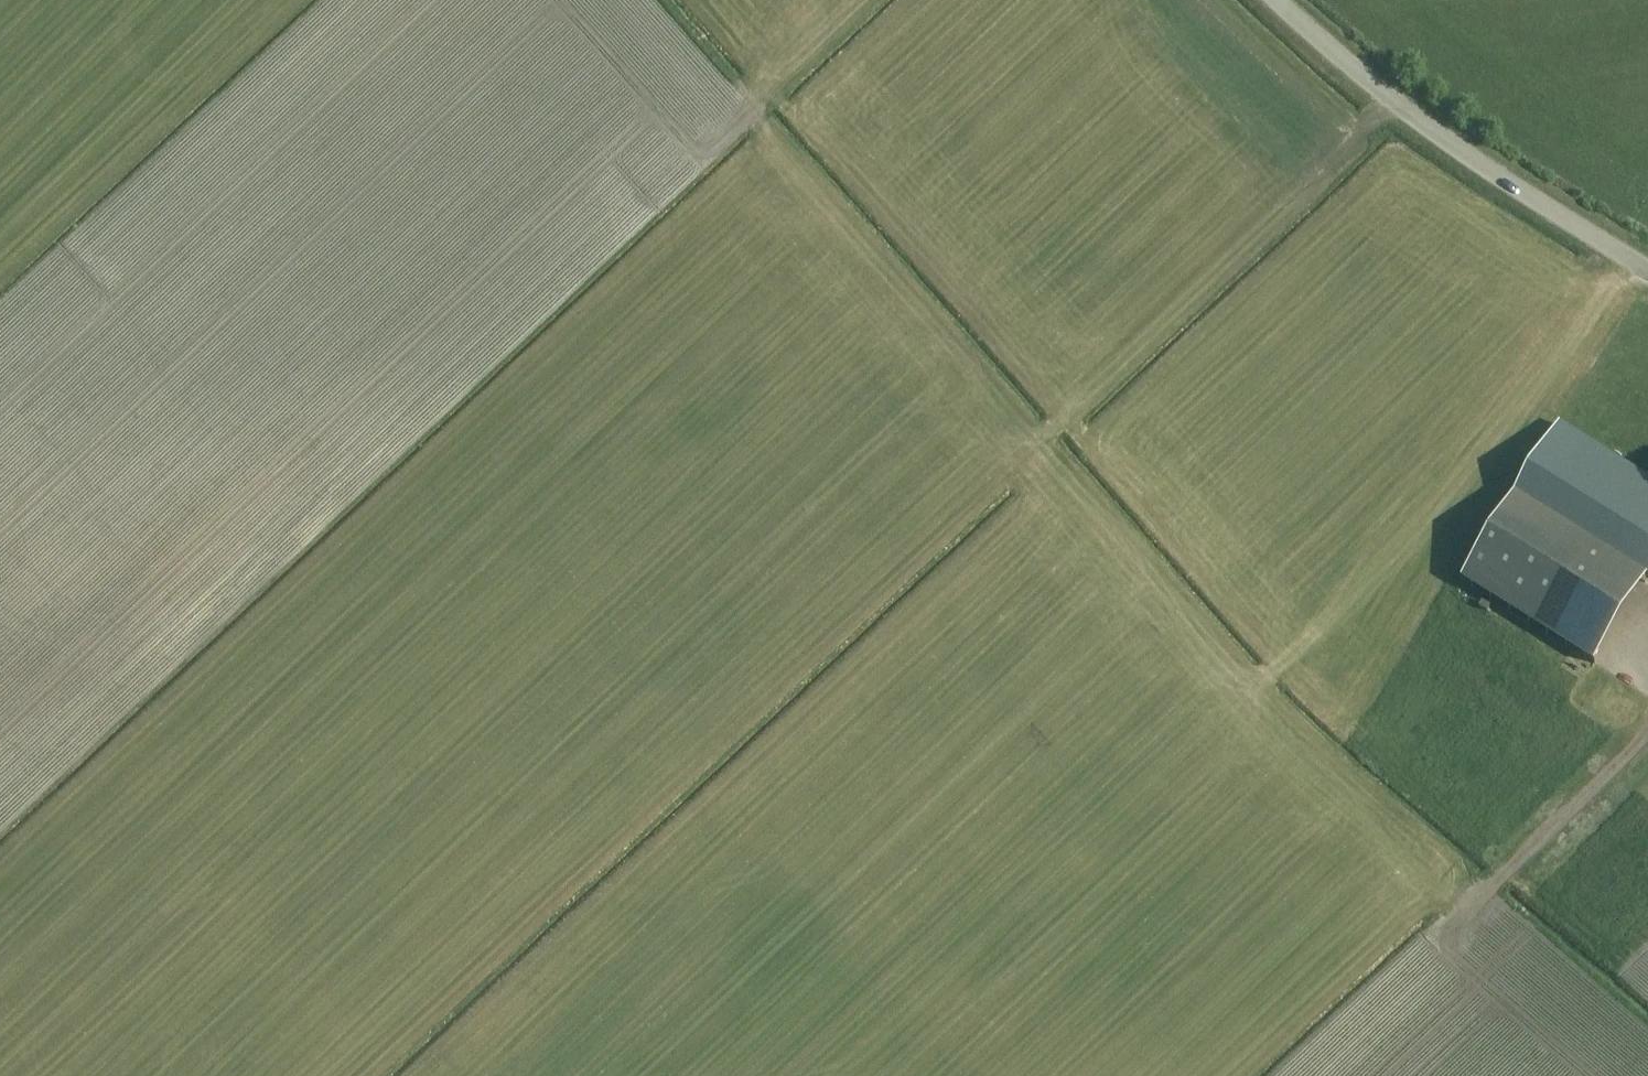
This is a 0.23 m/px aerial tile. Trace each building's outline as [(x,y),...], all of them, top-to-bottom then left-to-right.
[(1464,582),(1598,664),(1647,582),(1647,479),(1560,425),(1464,582)] [(1647,684),(1647,647),(1617,635),(1604,667),(1647,684)]
